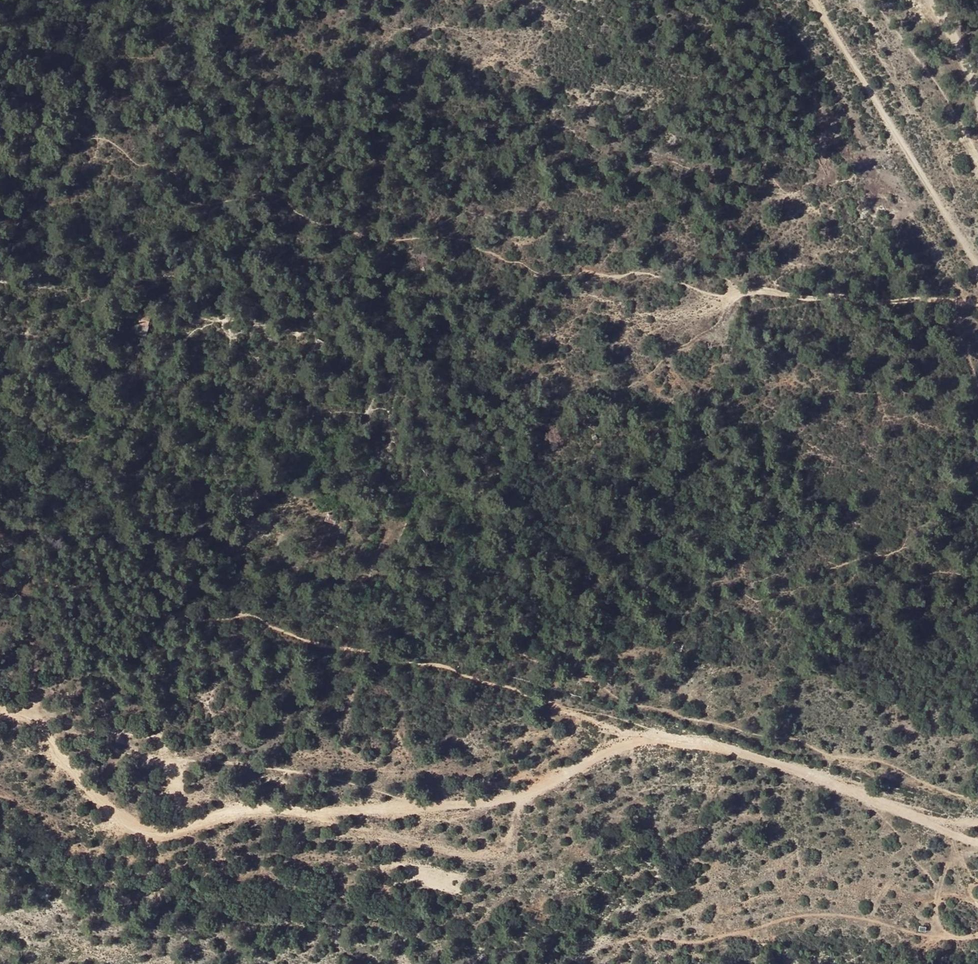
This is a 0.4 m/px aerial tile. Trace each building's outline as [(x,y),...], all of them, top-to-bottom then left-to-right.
[(144,326),(136,320),(123,339),(132,344),(144,326)]
